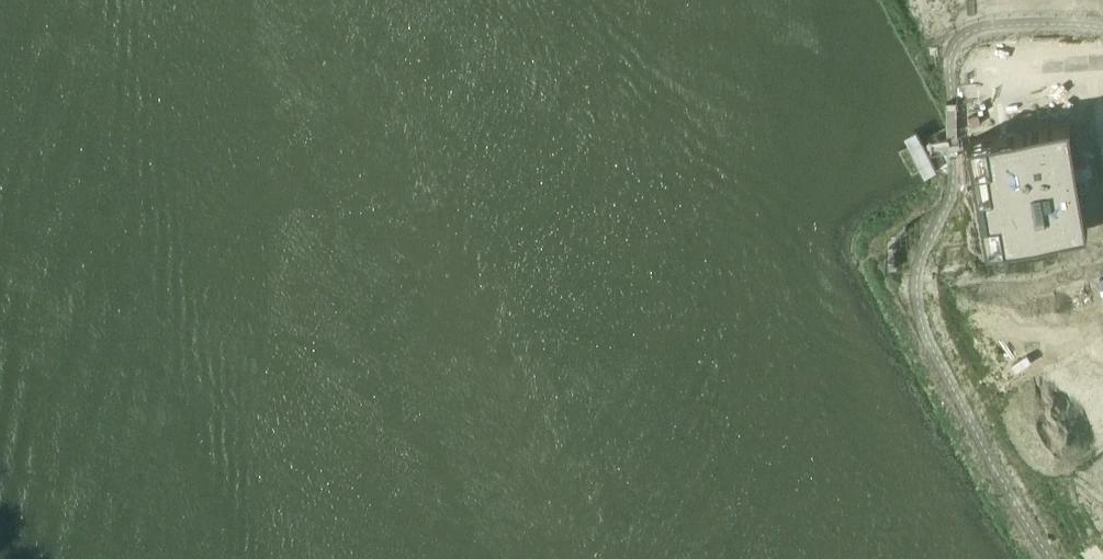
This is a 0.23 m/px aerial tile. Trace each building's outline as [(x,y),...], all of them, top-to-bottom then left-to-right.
[(1079,142),(978,149),(985,256),(1086,250),(1079,142)]
